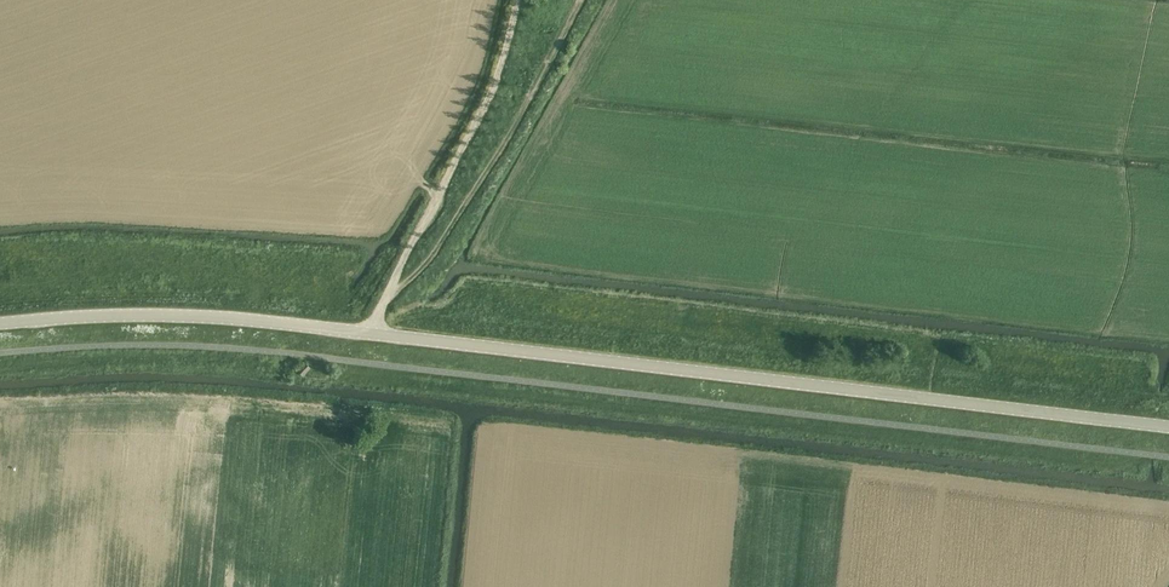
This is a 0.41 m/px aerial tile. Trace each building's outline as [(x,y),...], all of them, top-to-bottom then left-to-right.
[(306,363),(299,370),(303,375),(310,367),(306,363)]
